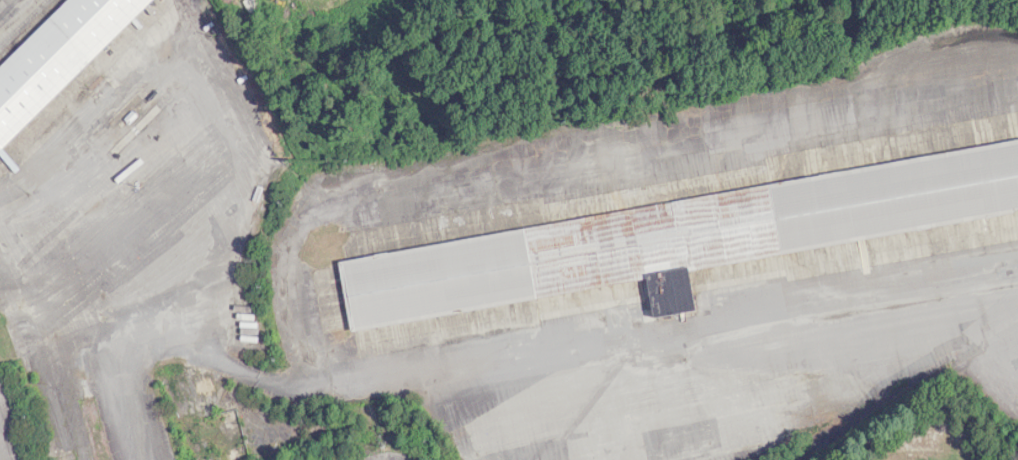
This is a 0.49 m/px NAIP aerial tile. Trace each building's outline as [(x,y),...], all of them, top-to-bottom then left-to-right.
[(157,0),(72,0),(0,69),(0,151),(157,0)] [(351,328),(659,284),(661,304),(680,301),(682,314),(691,313),(690,308),(695,308),(689,265),(1017,218),(1017,153),(339,249),(351,328)]
